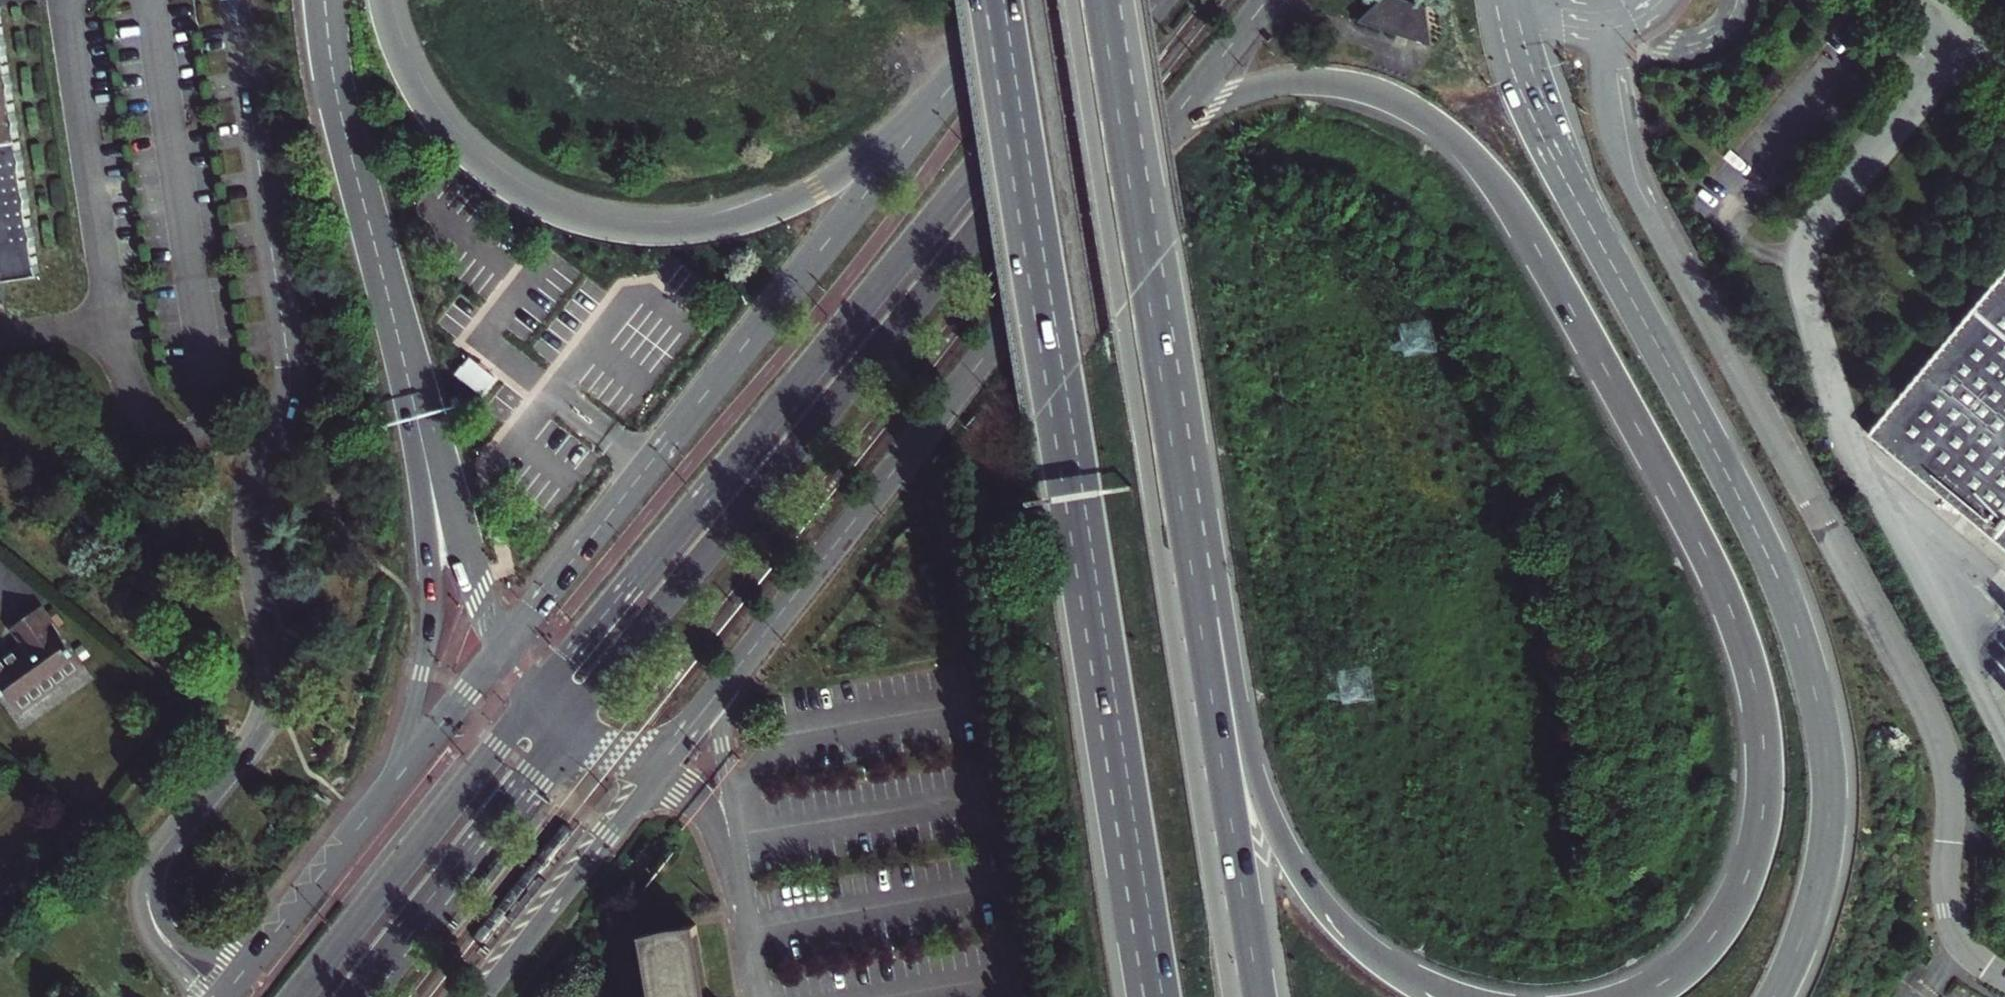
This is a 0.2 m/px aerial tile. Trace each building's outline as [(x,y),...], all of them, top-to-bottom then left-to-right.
[(1366,29),(1424,42),(1432,6),(1403,0),(1372,0),(1366,29)] [(7,305),(5,290),(43,284),(2,15),(0,16),(0,306),(7,305)] [(1870,436),(2004,549),(2004,276),(1870,436)] [(493,376),(473,362),(460,380),(479,395),(493,376)] [(24,717),(88,669),(74,650),(44,608),(13,631),(24,646),(0,664),(0,683),(24,717)] [(717,996),(710,996),(696,916),(669,921),(640,929),(653,996),(718,996),(717,996)]
